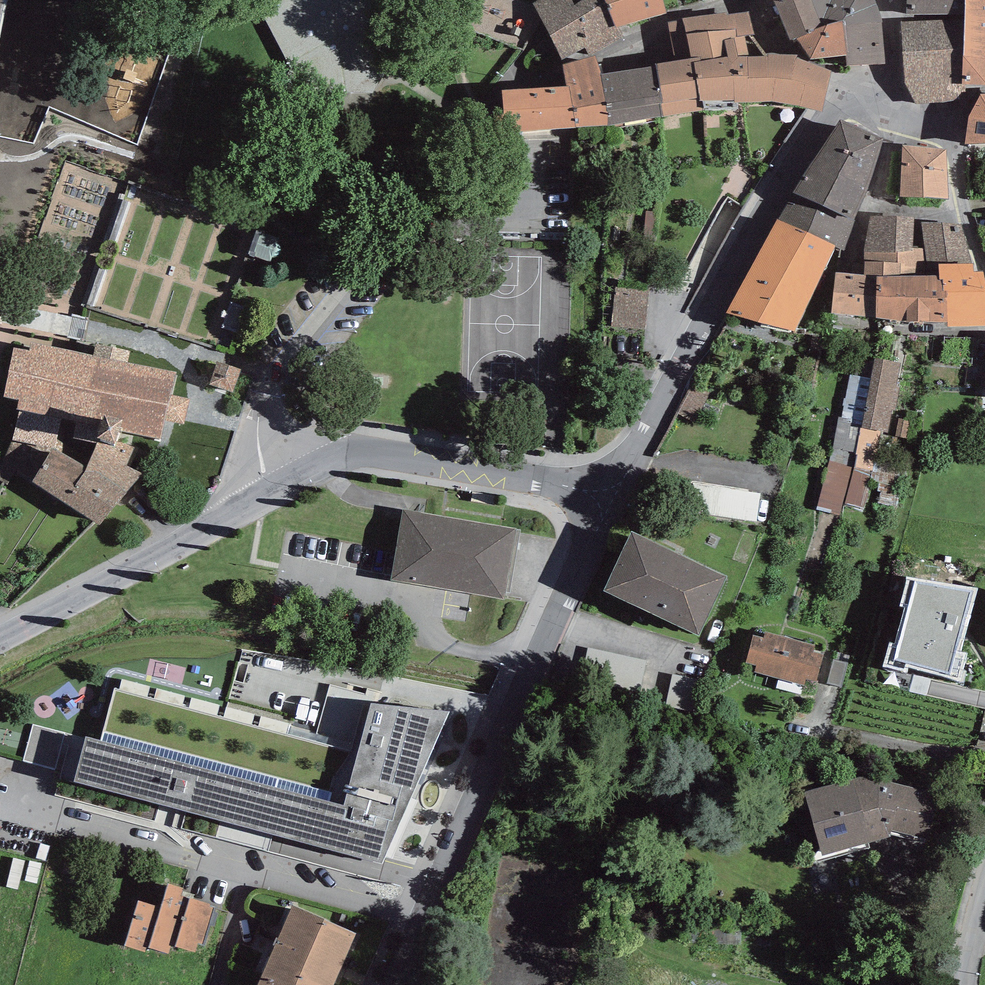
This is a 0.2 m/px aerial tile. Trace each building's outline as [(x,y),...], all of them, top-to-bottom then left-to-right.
[(8,0),(0,0),(0,40),(8,0)] [(562,60),(585,48),(589,55),(623,38),(617,26),(606,0),(582,0),(575,5),(572,0),(538,0),(532,4),(562,60)] [(667,13),(663,0),(606,0),(617,26),(667,13)] [(796,38),(815,29),(824,27),(812,0),(776,0),(773,1),(791,41),(796,38)] [(882,22),(877,4),(875,0),(812,0),(824,27),(843,21),(843,26),(882,22)] [(964,15),(965,0),(907,0),(906,14),(964,15)] [(984,85),(984,0),(965,0),(964,15),(964,19),(962,85),(966,85),(984,85)] [(778,54),(753,11),(727,14),(731,39),(735,39),(738,56),(732,63),(734,101),(772,101),(778,54)] [(655,66),(664,117),(704,110),(735,110),(734,101),(732,63),(738,56),(735,39),(731,39),(727,15),(727,14),(727,12),(683,18),(683,21),(668,22),(675,61),(655,63),(655,66)] [(966,92),(966,85),(962,85),(964,19),(902,21),(905,84),(915,105),(943,103),(955,100),(966,92)] [(810,59),(846,55),(843,26),(843,21),(824,27),(815,29),(796,38),(810,59)] [(847,66),(884,64),(882,22),(843,26),(846,55),(847,66)] [(778,54),(772,101),(822,112),(832,71),(797,58),(797,55),(778,54)] [(569,87),(575,127),(608,125),(601,75),(595,57),(562,65),(566,87),(569,87)] [(655,66),(601,75),(608,125),(664,117),(655,66)] [(566,87),(503,91),(506,133),(575,127),(569,87),(566,87)] [(981,94),(969,119),(965,144),(984,144),(984,94),(981,94)] [(794,192),(854,220),(873,176),(883,138),(841,120),(794,192)] [(946,150),(903,145),(901,196),(949,199),(946,150)] [(854,220),(794,192),(778,219),(835,246),(844,250),(856,221),(854,220)] [(865,252),(865,275),(877,276),(939,276),(939,264),(973,263),(962,224),(915,222),(915,218),(872,215),(865,252)] [(835,246),(778,219),(727,312),(794,331),(835,246)] [(984,272),(974,272),(973,263),(939,264),(939,276),(939,280),(943,279),(943,292),(947,291),(948,327),(984,326),(984,278),(984,272)] [(832,313),(876,317),(877,276),(865,275),(836,272),(832,313)] [(906,321),(948,322),(947,291),(943,292),(943,279),(939,280),(939,276),(877,276),(876,317),(906,321)] [(122,430),(161,439),(165,420),(184,424),(189,398),(171,395),(176,372),(127,363),(130,351),(97,344),(93,356),(31,343),(30,351),(14,348),(4,397),(19,399),(16,410),(21,411),(48,418),(50,408),(63,411),(78,415),(73,437),(98,443),(115,446),(117,441),(122,430)] [(903,365),(875,359),(874,363),(861,428),(888,434),(903,365)] [(874,363),(856,360),(830,461),(852,467),(861,428),(874,363)] [(55,448),(63,411),(50,408),(48,418),(21,411),(13,440),(53,448),(55,448)] [(0,464),(0,480),(24,491),(32,481),(53,448),(13,440),(0,464)] [(53,448),(32,481),(100,524),(142,472),(130,466),(140,449),(117,441),(115,446),(98,443),(87,467),(55,448),(53,448)] [(852,467),(830,461),(818,506),(840,512),(852,467)] [(762,494),(647,474),(629,504),(757,523),(762,494)] [(516,529),(404,510),(391,581),(505,599),(506,592),(516,529)] [(520,530),(516,529),(506,592),(510,592),(520,530)] [(727,576),(631,531),(604,591),(699,636),(727,576)] [(962,652),(978,588),(918,579),(907,577),(899,607),(905,607),(895,645),(889,643),(882,666),(906,673),(908,664),(961,681),(968,654),(962,652)] [(765,632),(764,638),(754,636),(746,663),(756,666),(755,671),(805,685),(806,679),(816,682),(823,655),(814,652),(815,645),(765,632)] [(847,663),(834,660),(828,683),(841,686),(847,663)] [(356,753),(112,690),(100,741),(86,736),(74,782),(382,864),(449,712),(371,704),(356,753)] [(65,733),(33,725),(23,762),(55,770),(65,733)] [(804,792),(823,856),(890,837),(891,831),(936,841),(948,796),(864,775),(804,792)] [(161,907),(138,901),(124,945),(145,952),(147,947),(168,953),(171,946),(195,952),(198,943),(202,944),(213,908),(209,906),(210,904),(190,898),(181,895),(183,888),(169,883),(161,907)] [(277,938),(342,967),(357,933),(292,904),(277,938)] [(277,938),(261,976),(282,984),(334,984),(342,967),(277,938)] [(261,976),(257,984),(282,984),(261,976)]
